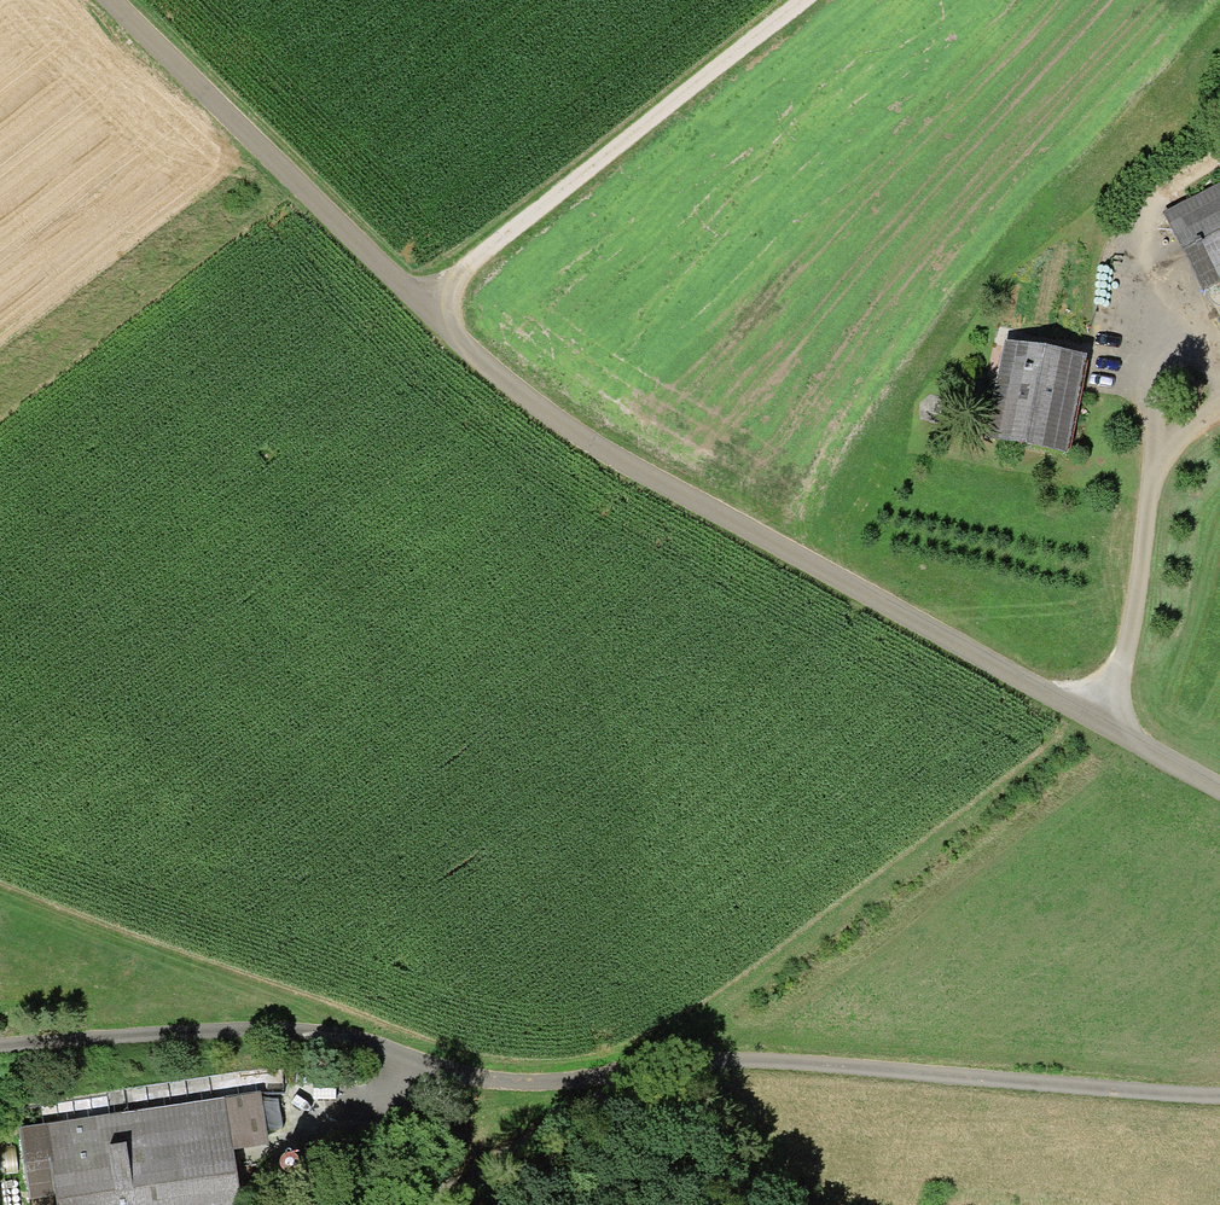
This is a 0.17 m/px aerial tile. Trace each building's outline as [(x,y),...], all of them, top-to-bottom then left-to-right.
[(1162,216),(1200,291),(1219,280),(1219,187),(1162,216)] [(1062,454),(1078,360),(1000,347),(985,441),(1062,454)] [(23,1126),(28,1168),(55,1164),(60,1204),(243,1204),(238,1168),(274,1164),(266,1097),(23,1126)]
